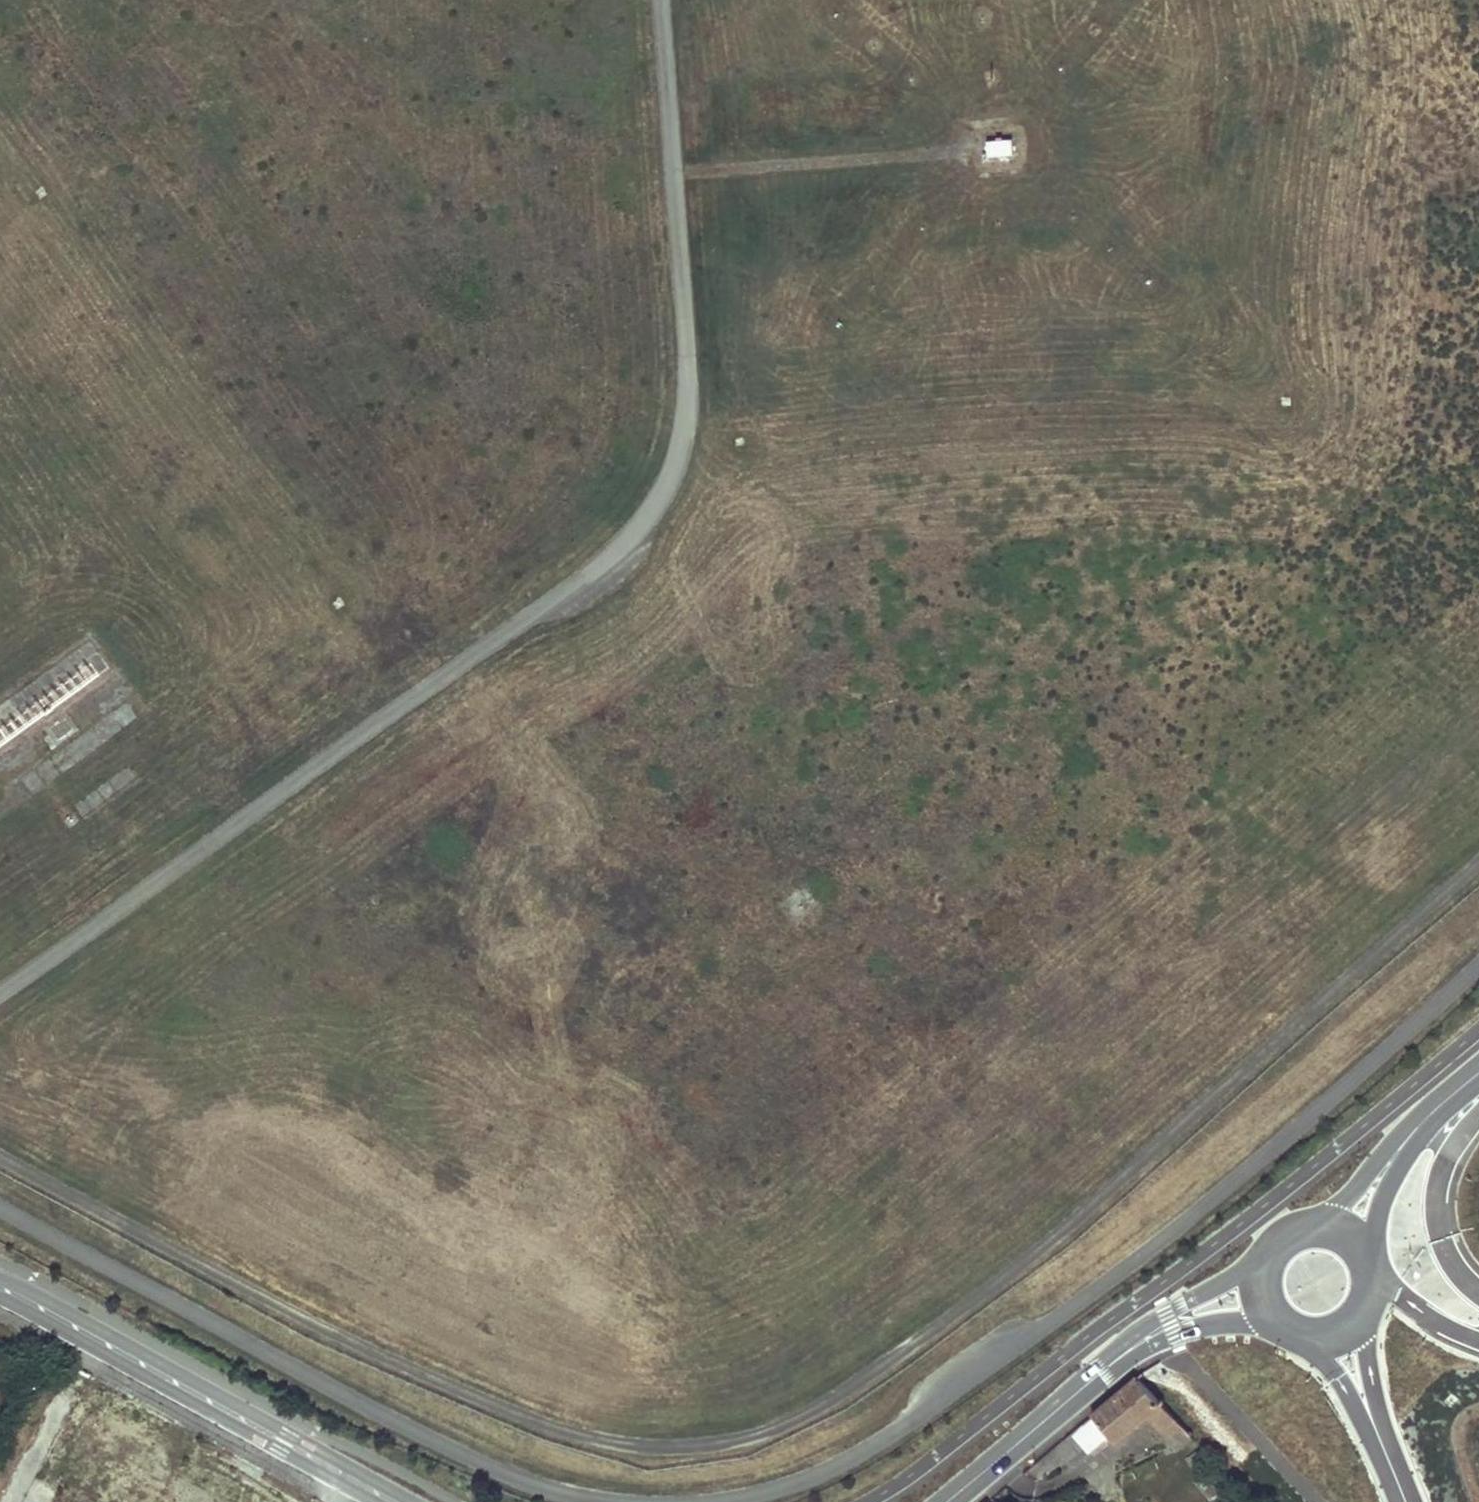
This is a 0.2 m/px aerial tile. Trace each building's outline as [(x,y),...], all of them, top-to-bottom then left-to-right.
[(1166,1410),(1159,1403),(1136,1378),(1107,1403),(1071,1433),(1083,1446),(1104,1429),(1107,1433),(1114,1440),(1151,1410),(1158,1418),(1166,1410)] [(1191,1437),(1189,1435),(1177,1422),(1164,1434),(1178,1449),(1191,1437)] [(1071,1433),(1054,1447),(1069,1465),(1107,1433),(1104,1429),(1083,1446),(1071,1433)]
